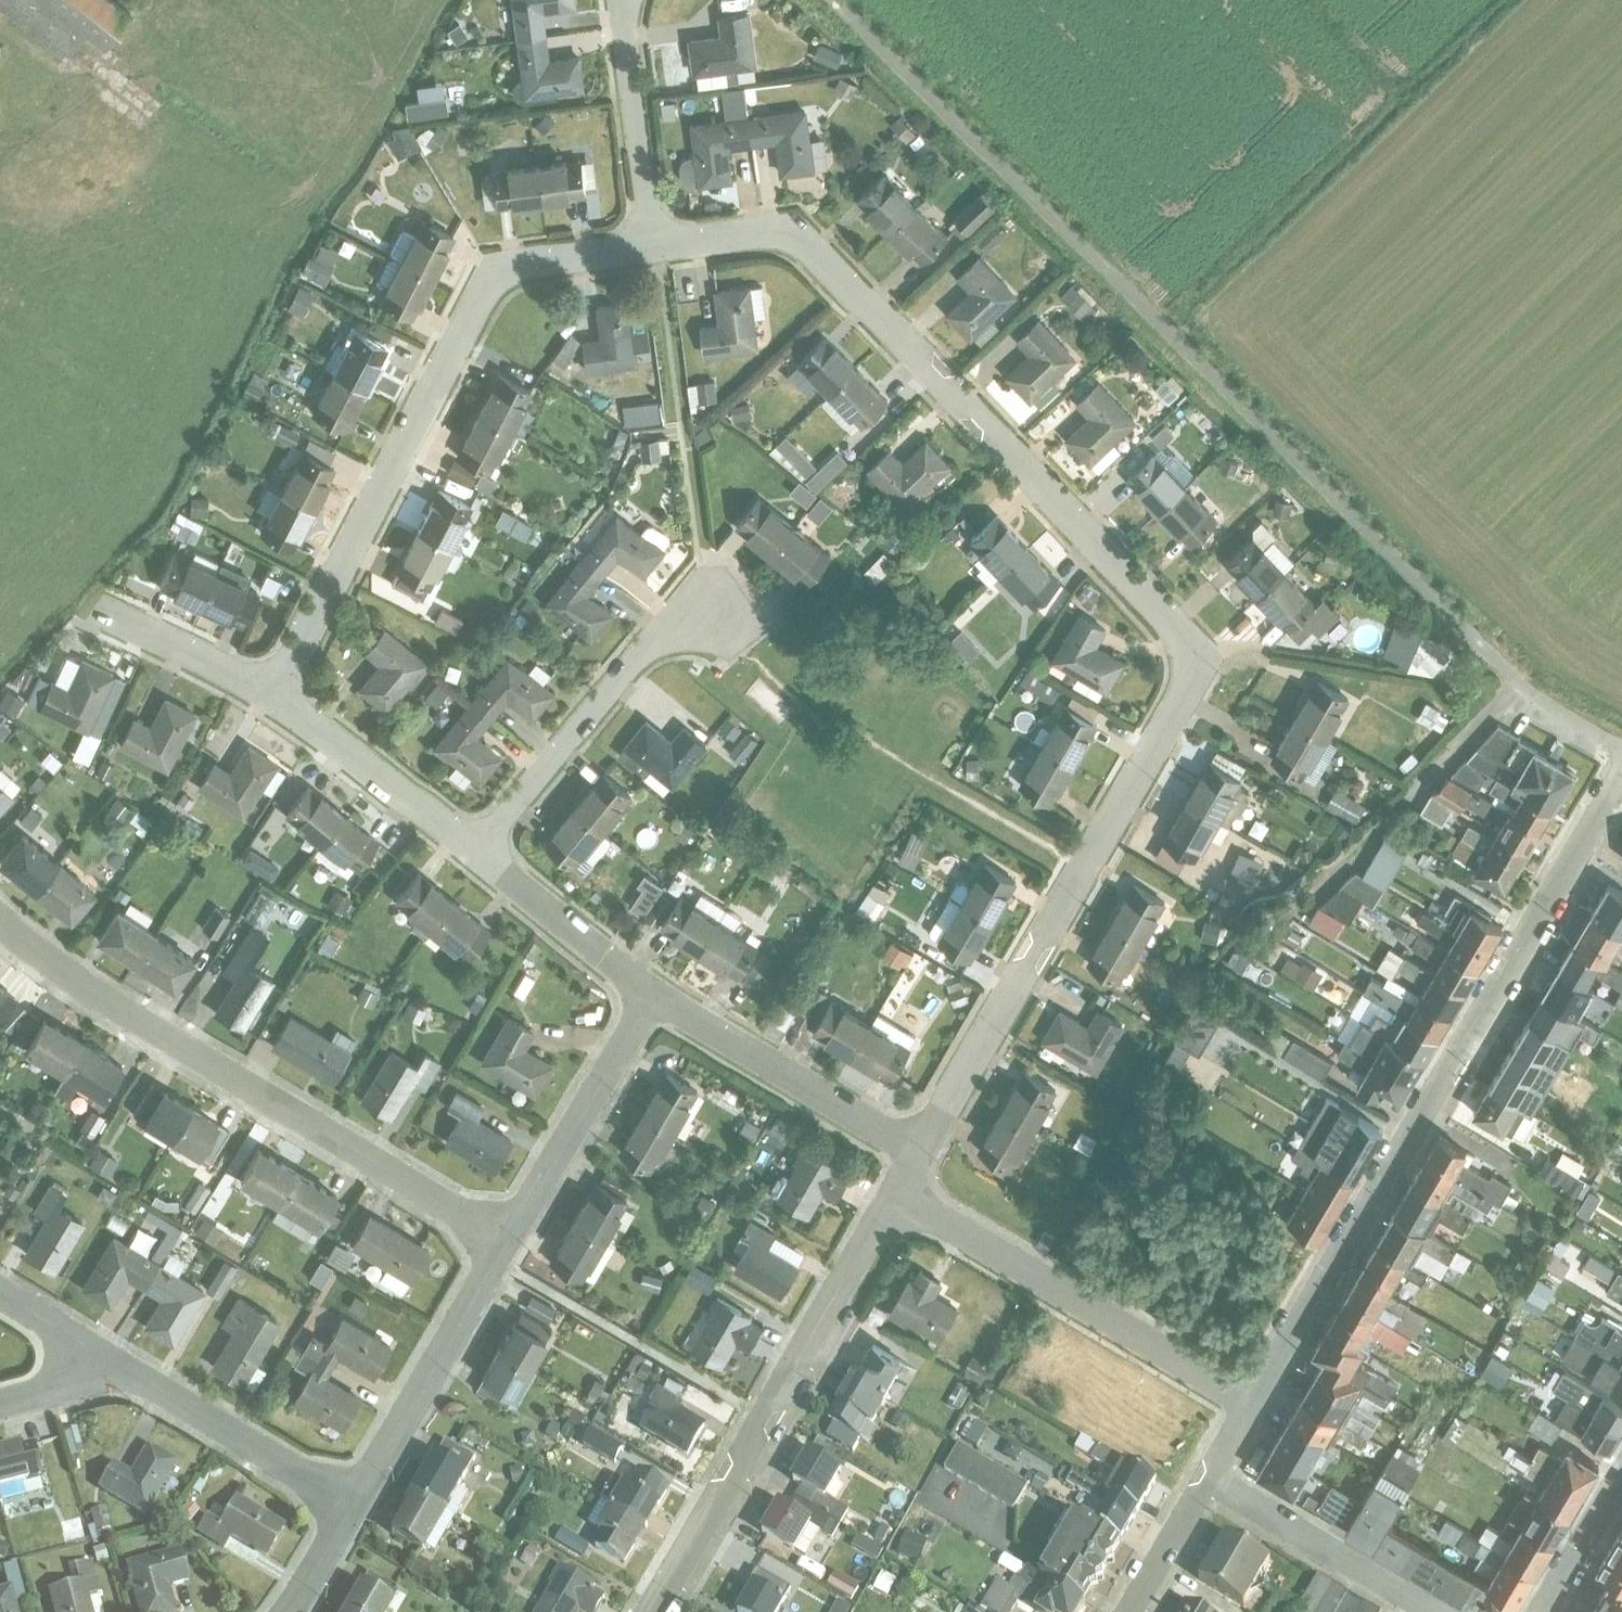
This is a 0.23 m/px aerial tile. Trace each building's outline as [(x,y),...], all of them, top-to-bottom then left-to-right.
[(65,57),(86,32),(104,47),(107,43),(130,12),(132,10),(121,0),(0,0),(0,5),(65,57)] [(515,31),(545,27),(543,6),(575,1),(575,0),(511,0),(515,31)] [(691,31),(695,67),(759,60),(752,5),(720,9),(722,27),(691,31)] [(448,22),(455,34),(468,26),(460,14),(448,22)] [(515,31),(523,90),(588,81),(584,47),(549,52),(545,27),(515,31)] [(843,48),(820,40),(815,55),(838,63),(843,48)] [(834,86),(850,93),(857,76),(841,69),(834,86)] [(418,75),(415,86),(428,89),(430,78),(418,75)] [(754,138),(750,110),(746,79),(724,81),(728,112),(692,117),(700,180),(735,175),(731,141),(754,138)] [(423,102),(407,104),(409,117),(425,114),(423,102)] [(817,164),(809,102),(750,110),(754,138),(778,135),(782,169),(817,164)] [(538,114),(546,123),(556,113),(548,104),(538,114)] [(892,118),(908,135),(918,127),(902,109),(892,118)] [(386,134),(397,154),(422,139),(410,120),(392,124),(395,129),(386,134)] [(426,135),(438,142),(445,129),(434,122),(426,135)] [(589,189),(584,150),(538,156),(543,194),(589,189)] [(543,194),(538,156),(492,161),(497,200),(543,194)] [(920,197),(887,164),(859,191),(892,224),(920,197)] [(482,171),(487,202),(496,200),(491,170),(482,171)] [(958,215),(970,228),(998,202),(986,189),(958,215)] [(953,231),(920,197),(892,224),(925,258),(953,231)] [(421,211),(400,253),(434,270),(455,228),(421,211)] [(988,250),(1009,227),(998,217),(977,240),(988,250)] [(303,275),(325,284),(336,258),(313,249),(303,275)] [(1020,292),(982,252),(956,276),(969,289),(947,309),(973,336),(1020,292)] [(400,253),(379,295),(414,312),(434,270),(400,253)] [(288,302),(303,310),(315,287),(300,279),(288,302)] [(702,323),(705,350),(761,344),(753,280),(715,284),(719,321),(702,323)] [(1070,302),(1082,314),(1090,306),(1078,294),(1070,302)] [(582,339),(585,366),(641,359),(633,295),(595,300),(600,337),(582,339)] [(1079,353),(1041,313),(1015,337),(1028,350),(1006,370),(1032,397),(1079,353)] [(354,323),(333,365),(367,382),(388,340),(354,323)] [(571,326),(553,352),(563,359),(581,333),(571,326)] [(832,390),(861,362),(828,328),(799,356),(832,390)] [(865,424),(893,396),(861,362),(832,390),(865,424)] [(333,365),(312,407),(346,424),(367,382),(333,365)] [(533,383),(499,366),(477,408),(512,425),(533,383)] [(660,398),(660,376),(619,376),(619,398),(660,398)] [(1139,417),(1101,376),(1076,400),(1088,414),(1067,434),(1093,461),(1139,417)] [(1156,385),(1168,398),(1179,389),(1167,376),(1156,385)] [(722,380),(711,387),(716,397),(728,391),(722,380)] [(733,401),(736,416),(754,413),(751,398),(733,401)] [(664,399),(626,400),(626,425),(664,424),(664,399)] [(512,425),(477,408),(456,450),(490,468),(512,425)] [(705,421),(711,434),(728,426),(723,414),(705,421)] [(1164,443),(1176,430),(1166,422),(1155,434),(1164,443)] [(629,426),(621,423),(612,447),(620,450),(629,426)] [(280,426),(274,440),(297,449),(303,434),(280,426)] [(890,445),(871,464),(910,504),(956,459),(930,431),(903,457),(890,445)] [(643,436),(646,456),(663,453),(660,433),(643,436)] [(803,449),(789,436),(774,453),(788,466),(803,449)] [(302,444),(281,486),(315,503),(336,462),(302,444)] [(1162,509),(1190,483),(1158,448),(1129,474),(1162,509)] [(454,453),(447,466),(473,479),(480,466),(454,453)] [(820,492),(848,463),(839,454),(811,483),(820,492)] [(472,500),(439,483),(417,524),(450,541),(472,500)] [(1194,544),(1222,518),(1190,483),(1162,509),(1194,544)] [(281,486),(260,527),(294,544),(315,503),(281,486)] [(772,555),(798,522),(761,492),(735,525),(772,555)] [(192,495),(191,515),(208,515),(209,496),(192,495)] [(1293,500),(1277,497),(1274,511),(1291,514),(1293,500)] [(818,523),(832,509),(820,498),(807,512),(818,523)] [(576,507),(561,520),(568,527),(582,513),(576,507)] [(667,548),(617,508),(580,552),(603,571),(618,553),(645,575),(667,548)] [(178,510),(171,524),(179,529),(177,532),(195,540),(202,522),(178,510)] [(1004,570),(1032,544),(999,510),(972,537),(1004,570)] [(644,526),(664,545),(671,538),(651,519),(644,526)] [(529,521),(524,539),(549,545),(554,528),(529,521)] [(809,584),(835,552),(798,522),(772,555),(809,584)] [(450,541),(417,524),(396,565),(398,566),(393,576),(422,591),(427,582),(429,582),(450,541)] [(1260,593),(1289,566),(1256,532),(1228,560),(1260,593)] [(863,568),(882,552),(865,533),(847,549),(863,568)] [(1037,604),(1064,577),(1032,544),(1004,570),(1037,604)] [(1325,548),(1323,559),(1339,563),(1342,552),(1325,548)] [(202,603),(221,562),(196,550),(192,557),(174,550),(160,584),(202,603)] [(880,551),(866,573),(878,580),(891,558),(880,551)] [(603,571),(580,552),(544,597),(592,636),(615,608),(590,588),(603,571)] [(221,562),(202,603),(242,622),(257,590),(246,585),(250,576),(221,562)] [(276,595),(286,576),(267,566),(257,586),(276,595)] [(1293,627),(1322,600),(1289,566),(1260,593),(1293,627)] [(1087,580),(1079,590),(1092,601),(1101,590),(1087,580)] [(540,604),(527,593),(517,603),(531,615),(540,604)] [(438,605),(432,620),(459,630),(465,616),(438,605)] [(1080,608),(1053,656),(1111,688),(1128,657),(1100,641),(1109,624),(1080,608)] [(1395,618),(1386,659),(1410,665),(1420,624),(1395,618)] [(426,656),(384,620),(363,644),(380,659),(360,681),(385,703),(426,656)] [(949,641),(968,663),(981,652),(962,630),(949,641)] [(1406,666),(1434,680),(1452,646),(1425,631),(1406,666)] [(556,693),(505,652),(469,697),(492,716),(507,698),(534,720),(556,693)] [(70,686),(82,660),(66,653),(54,680),(70,686)] [(51,680),(39,706),(38,707),(82,727),(88,730),(89,728),(100,733),(124,677),(83,658),(82,660),(70,686),(54,680),(51,680)] [(1028,666),(1022,678),(1054,697),(1061,685),(1028,666)] [(39,706),(51,680),(40,674),(27,700),(39,706)] [(1354,694),(1320,674),(1296,715),(1330,735),(1354,694)] [(429,686),(433,697),(448,691),(444,681),(429,686)] [(0,700),(0,703),(15,713),(26,697),(9,686),(0,700)] [(134,715),(118,743),(168,769),(198,711),(165,694),(149,722),(134,715)] [(1032,734),(1045,742),(1077,760),(1101,719),(1059,696),(1051,710),(1047,708),(1032,734)] [(492,716),(469,697),(432,742),(481,781),(504,753),(479,733),(492,716)] [(1442,708),(1427,700),(1417,718),(1433,726),(1442,708)] [(0,721),(0,735),(1,736),(15,722),(6,714),(0,721)] [(1330,735),(1296,715),(1272,756),(1306,775),(1330,735)] [(647,717),(624,745),(675,785),(709,742),(686,724),(674,738),(647,717)] [(88,730),(82,727),(71,753),(88,759),(100,733),(89,728),(88,730)] [(730,752),(745,764),(763,743),(748,730),(730,752)] [(1477,870),(1509,888),(1579,768),(1521,734),(1508,757),(1525,767),(1515,785),(1499,776),(1492,787),(1520,803),(1516,811),(1513,809),(1497,836),(1470,820),(1452,850),(1479,866),(1477,870)] [(214,758),(197,785),(243,815),(279,761),(248,741),(230,768),(214,758)] [(1045,742),(1022,782),(1054,800),(1077,760),(1045,742)] [(969,774),(982,774),(981,755),(969,756),(969,774)] [(103,756),(96,771),(110,777),(116,763),(103,756)] [(1222,817),(1245,777),(1212,758),(1189,798),(1222,817)] [(1402,762),(1396,768),(1402,775),(1409,769),(1402,762)] [(15,795),(2,783),(11,773),(0,764),(0,811),(15,795)] [(46,776),(39,769),(28,780),(36,788),(46,776)] [(636,794),(606,769),(576,805),(605,830),(636,794)] [(1422,809),(1444,821),(1455,801),(1462,806),(1475,787),(1452,774),(1434,787),(1422,809)] [(284,809),(320,839),(345,808),(309,779),(284,809)] [(1366,803),(1336,785),(1326,802),(1355,820),(1366,803)] [(183,789),(175,803),(185,809),(195,797),(183,789)] [(118,795),(109,806),(123,818),(133,806),(118,795)] [(1198,856),(1222,817),(1189,798),(1156,854),(1179,867),(1188,851),(1198,856)] [(32,802),(19,817),(30,827),(43,812),(32,802)] [(605,830),(576,805),(545,842),(575,867),(605,830)] [(136,807),(129,817),(138,823),(135,828),(144,835),(157,818),(147,810),(145,814),(136,807)] [(320,839),(357,868),(381,837),(345,808),(320,839)] [(713,829),(729,839),(737,827),(721,817),(713,829)] [(899,858),(915,864),(928,833),(913,826),(899,858)] [(60,858),(25,828),(0,856),(0,861),(35,890),(60,858)] [(190,839),(181,843),(188,856),(196,852),(190,839)] [(272,875),(281,863),(249,842),(241,854),(272,875)] [(1314,856),(1312,846),(1302,847),(1303,857),(1314,856)] [(1225,882),(1248,891),(1261,857),(1238,848),(1225,882)] [(986,857),(963,898),(996,917),(1020,876),(986,857)] [(60,858),(35,890),(72,919),(97,889),(60,858)] [(774,871),(784,878),(793,865),(783,858),(774,871)] [(427,935),(432,929),(457,897),(420,868),(395,899),(417,917),(412,923),(427,935)] [(1322,902),(1352,918),(1364,897),(1374,903),(1385,884),(1359,869),(1341,884),(1322,902)] [(1169,897),(1135,878),(1112,918),(1146,937),(1169,897)] [(248,903),(260,910),(273,889),(261,882),(248,903)] [(1621,932),(1621,892),(1609,885),(1592,914),(1621,932)] [(355,896),(336,886),(328,902),(347,911),(355,896)] [(869,892),(857,911),(874,922),(886,902),(869,892)] [(722,918),(683,893),(663,925),(702,949),(722,918)] [(432,929),(468,958),(493,927),(457,897),(432,929)] [(963,898),(939,938),(973,957),(996,917),(963,898)] [(204,921),(218,930),(231,909),(216,901),(204,921)] [(135,963),(156,929),(117,904),(95,937),(135,963)] [(1493,947),(1506,925),(1473,906),(1460,928),(1493,947)] [(1608,964),(1621,941),(1621,932),(1592,914),(1573,944),(1608,964)] [(762,942),(722,918),(702,949),(742,974),(762,942)] [(1146,937),(1112,918),(1090,958),(1124,977),(1146,937)] [(215,1009),(245,1027),(276,977),(249,961),(268,929),(251,919),(224,965),(237,973),(215,1009)] [(1204,922),(1201,942),(1222,946),(1226,925),(1204,922)] [(1482,967),(1493,947),(1460,928),(1449,947),(1482,967)] [(156,929),(135,963),(175,990),(198,956),(156,929)] [(891,940),(882,959),(906,971),(915,952),(891,940)] [(1588,987),(1596,973),(1621,989),(1621,972),(1608,964),(1573,944),(1558,970),(1588,987)] [(1377,968),(1394,975),(1404,953),(1387,945),(1377,968)] [(1468,990),(1482,967),(1449,947),(1435,971),(1468,990)] [(758,949),(747,986),(763,991),(775,954),(758,949)] [(1280,968),(1314,987),(1324,969),(1290,950),(1280,968)] [(1455,1013),(1468,990),(1435,971),(1406,953),(1399,965),(1429,982),(1422,994),(1455,1013)] [(1543,996),(1579,1018),(1585,1007),(1606,1020),(1616,1004),(1588,987),(1558,970),(1543,996)] [(525,998),(534,978),(524,973),(515,994),(525,998)] [(18,999),(0,983),(0,1018),(18,999)] [(380,991),(363,983),(357,997),(374,1004),(380,991)] [(786,985),(775,1018),(791,1024),(802,991),(786,985)] [(488,995),(479,989),(468,1006),(477,1012),(488,995)] [(1442,1035),(1455,1013),(1422,994),(1409,1016),(1442,1035)] [(854,1052),(874,1020),(834,995),(814,1027),(854,1052)] [(1579,1018),(1543,996),(1529,1018),(1572,1044),(1578,1034),(1587,1040),(1588,1039),(1595,1043),(1602,1031),(1579,1018)] [(409,1002),(405,1014),(421,1020),(425,1008),(409,1002)] [(1178,1036),(1201,1049),(1221,1015),(1198,1002),(1178,1036)] [(20,1003),(1,1024),(10,1032),(29,1010),(20,1003)] [(1061,1005),(1043,1036),(1099,1069),(1127,1022),(1096,1004),(1087,1021),(1061,1005)] [(30,1012),(9,1044),(14,1048),(18,1042),(25,1046),(41,1019),(30,1012)] [(291,1016),(272,1048),(333,1085),(353,1053),(351,1052),(357,1042),(338,1031),(332,1041),(291,1016)] [(1429,1058),(1442,1035),(1409,1016),(1396,1038),(1429,1058)] [(65,1075),(86,1041),(46,1017),(25,1051),(65,1075)] [(509,1017),(481,1063),(535,1095),(551,1066),(532,1055),(524,1050),(534,1032),(509,1017)] [(894,1077),(914,1045),(874,1020),(854,1052),(894,1077)] [(1335,1059),(1295,1036),(1285,1053),(1325,1076),(1335,1059)] [(86,1041),(65,1075),(55,1091),(70,1100),(79,1084),(104,1099),(125,1065),(86,1041)] [(390,1051),(360,1100),(392,1120),(414,1084),(426,1092),(443,1063),(426,1054),(419,1067),(390,1051)] [(1403,1102),(1416,1080),(1375,1057),(1360,1084),(1380,1095),(1383,1091),(1403,1102)] [(1036,1125),(1058,1085),(1026,1067),(1003,1107),(1036,1125)] [(645,1114),(677,1133),(687,1139),(697,1124),(692,1121),(684,1116),(698,1093),(667,1075),(645,1114)] [(171,1141),(191,1107),(152,1084),(134,1114),(145,1121),(143,1123),(171,1141)] [(1490,1087),(1474,1114),(1505,1132),(1513,1136),(1514,1134),(1525,1141),(1539,1116),(1490,1087)] [(452,1101),(447,1108),(462,1117),(447,1142),(495,1170),(512,1142),(478,1122),(485,1108),(457,1091),(456,1093),(454,1092),(449,1100),(452,1101)] [(684,1116),(692,1121),(706,1098),(698,1093),(684,1116)] [(1327,1234),(1381,1117),(1338,1098),(1313,1153),(1318,1155),(1290,1216),(1327,1234)] [(0,1102),(0,1108),(4,1110),(1,1115),(30,1133),(37,1121),(1,1100),(0,1102)] [(191,1107),(171,1141),(209,1165),(230,1131),(191,1107)] [(1013,1166),(1036,1125),(1003,1107),(981,1148),(1013,1166)] [(83,1131),(76,1142),(85,1148),(106,1117),(92,1109),(80,1129),(83,1131)] [(677,1133),(645,1114),(621,1154),(653,1173),(677,1133)] [(777,1117),(769,1131),(781,1138),(789,1124),(777,1117)] [(748,1120),(739,1135),(754,1143),(763,1128),(748,1120)] [(1614,1146),(1621,1151),(1621,1132),(1614,1146)] [(9,1135),(0,1152),(13,1158),(21,1142),(9,1135)] [(1426,1161),(1495,1201),(1502,1205),(1502,1204),(1514,1210),(1519,1200),(1508,1194),(1513,1186),(1494,1175),(1491,1179),(1463,1161),(1468,1153),(1441,1137),(1426,1161)] [(280,1205),(301,1171),(260,1146),(239,1180),(280,1205)] [(818,1188),(826,1195),(832,1199),(849,1179),(837,1172),(840,1168),(805,1148),(795,1165),(797,1166),(791,1177),(784,1173),(782,1178),(779,1177),(773,1188),(775,1189),(773,1194),(778,1197),(779,1196),(809,1216),(810,1214),(802,1208),(818,1188)] [(99,1149),(90,1165),(109,1177),(119,1161),(99,1149)] [(34,1153),(19,1157),(22,1171),(38,1168),(34,1153)] [(1549,1159),(1541,1173),(1578,1195),(1587,1181),(1549,1159)] [(1413,1183),(1471,1217),(1477,1206),(1488,1213),(1495,1201),(1426,1161),(1413,1183)] [(202,1212),(216,1220),(240,1175),(226,1167),(202,1212)] [(301,1171),(280,1205),(272,1218),(305,1238),(313,1225),(319,1229),(340,1195),(301,1171)] [(25,1248),(57,1267),(86,1219),(59,1203),(69,1187),(52,1177),(34,1207),(45,1214),(25,1248)] [(201,1182),(186,1206),(196,1212),(211,1188),(201,1182)] [(1395,1213),(1431,1234),(1440,1219),(1464,1233),(1473,1218),(1471,1217),(1413,1183),(1395,1213)] [(572,1223),(615,1248),(635,1214),(625,1209),(628,1202),(596,1184),(572,1223)] [(802,1208),(810,1214),(826,1195),(818,1188),(802,1208)] [(156,1194),(152,1202),(164,1209),(179,1208),(178,1199),(166,1200),(156,1194)] [(704,1196),(695,1212),(709,1219),(718,1204),(704,1196)] [(168,1229),(172,1222),(149,1208),(144,1215),(168,1229)] [(1378,1243),(1429,1273),(1430,1271),(1441,1277),(1449,1263),(1458,1250),(1431,1234),(1395,1213),(1378,1243)] [(205,1216),(196,1232),(215,1244),(224,1228),(205,1216)] [(370,1216),(352,1247),(387,1268),(380,1278),(403,1293),(411,1280),(429,1252),(370,1216)] [(768,1247),(775,1235),(751,1220),(742,1235),(752,1240),(735,1267),(782,1294),(798,1266),(768,1247)] [(172,1222),(168,1229),(151,1257),(113,1235),(81,1289),(111,1307),(129,1278),(144,1288),(161,1262),(182,1228),(172,1222)] [(615,1248),(572,1223),(549,1263),(582,1283),(586,1277),(595,1282),(615,1248)] [(768,1247),(798,1266),(806,1253),(775,1235),(768,1247)] [(1561,1237),(1545,1265),(1564,1275),(1570,1264),(1560,1259),(1570,1242),(1561,1237)] [(1359,1275),(1393,1295),(1400,1284),(1397,1281),(1402,1272),(1423,1284),(1429,1273),(1378,1243),(1359,1275)] [(339,1244),(331,1257),(344,1264),(352,1252),(339,1244)] [(1458,1250),(1449,1263),(1464,1272),(1472,1258),(1458,1250)] [(1522,1254),(1513,1271),(1522,1276),(1531,1259),(1522,1254)] [(1594,1257),(1588,1268),(1616,1285),(1611,1293),(1621,1300),(1621,1274),(1594,1257)] [(225,1259),(207,1291),(219,1297),(238,1266),(225,1259)] [(320,1259),(309,1279),(323,1287),(334,1267),(320,1259)] [(161,1262),(144,1288),(161,1298),(143,1327),(174,1345),(207,1291),(161,1262)] [(694,1264),(684,1279),(710,1294),(719,1279),(694,1264)] [(910,1280),(890,1314),(908,1325),(909,1323),(942,1342),(960,1307),(938,1295),(944,1284),(921,1270),(914,1282),(910,1280)] [(644,1273),(640,1288),(660,1292),(664,1277),(644,1273)] [(1345,1299),(1411,1337),(1415,1339),(1428,1317),(1409,1305),(1393,1295),(1359,1275),(1345,1299)] [(1525,1298),(1522,1304),(1542,1315),(1556,1289),(1538,1279),(1527,1299),(1525,1298)] [(1520,1295),(1512,1291),(1504,1304),(1512,1309),(1520,1295)] [(301,1302),(286,1293),(280,1304),(295,1312),(301,1302)] [(355,1295),(348,1308),(362,1316),(369,1303),(355,1295)] [(710,1316),(690,1349),(724,1368),(738,1345),(750,1351),(764,1327),(752,1320),(754,1317),(717,1295),(706,1313),(710,1316)] [(233,1331),(211,1366),(244,1387),(245,1384),(254,1389),(266,1369),(258,1363),(282,1322),(239,1296),(222,1324),(233,1331)] [(532,1296),(525,1309),(549,1322),(557,1311),(532,1296)] [(1327,1329),(1358,1346),(1367,1331),(1403,1352),(1406,1346),(1418,1353),(1422,1345),(1411,1338),(1411,1337),(1345,1299),(1327,1329)] [(876,1304),(866,1319),(880,1327),(889,1311),(876,1304)] [(499,1350),(530,1368),(553,1330),(522,1311),(499,1350)] [(304,1351),(334,1367),(339,1357),(374,1378),(393,1345),(343,1316),(328,1343),(313,1334),(304,1351)] [(1621,1365),(1621,1351),(1620,1350),(1621,1347),(1621,1330),(1604,1319),(1603,1320),(1601,1322),(1599,1324),(1596,1325),(1593,1325),(1591,1324),(1588,1323),(1586,1321),(1576,1337),(1621,1365)] [(1358,1346),(1327,1329),(1314,1352),(1325,1359),(1392,1398),(1399,1386),(1362,1364),(1369,1353),(1358,1346)] [(1576,1337),(1563,1359),(1621,1394),(1621,1365),(1576,1337)] [(849,1381),(887,1403),(901,1378),(895,1375),(903,1362),(872,1342),(849,1381)] [(334,1367),(304,1351),(293,1345),(285,1358),(296,1364),(295,1365),(309,1374),(294,1399),(323,1415),(331,1401),(352,1413),(360,1398),(327,1379),(334,1367)] [(530,1368),(499,1350),(476,1389),(507,1408),(530,1368)] [(1468,1350),(1461,1362),(1472,1368),(1479,1356),(1468,1350)] [(637,1351),(627,1368),(644,1378),(653,1361),(637,1351)] [(973,1355),(964,1370),(976,1377),(985,1361),(973,1355)] [(1492,1355),(1480,1374),(1502,1388),(1514,1368),(1492,1355)] [(1314,1378),(1372,1412),(1378,1403),(1386,1408),(1392,1398),(1325,1359),(1314,1378)] [(1621,1430),(1621,1405),(1565,1370),(1554,1389),(1569,1398),(1621,1430)] [(663,1384),(679,1393),(685,1384),(669,1375),(663,1384)] [(1303,1397),(1361,1432),(1365,1423),(1374,1428),(1381,1417),(1372,1412),(1314,1378),(1303,1397)] [(589,1394),(585,1400),(593,1405),(600,1394),(608,1399),(611,1393),(603,1388),(605,1384),(596,1379),(588,1392),(589,1394)] [(679,1393),(663,1384),(657,1380),(649,1396),(658,1401),(640,1430),(688,1458),(707,1425),(677,1407),(684,1396),(679,1393)] [(961,1380),(948,1405),(960,1412),(974,1387),(961,1380)] [(887,1403),(849,1381),(827,1420),(835,1424),(827,1437),(853,1452),(862,1438),(869,1442),(878,1427),(874,1426),(887,1403)] [(1291,1418),(1335,1444),(1342,1434),(1363,1446),(1369,1437),(1361,1432),(1303,1397),(1291,1418)] [(1621,1430),(1569,1398),(1558,1418),(1610,1449),(1621,1430)] [(898,1412),(891,1425),(904,1432),(912,1420),(898,1412)] [(1539,1412),(1529,1428),(1554,1443),(1563,1427),(1539,1412)] [(576,1414),(563,1436),(572,1441),(585,1419),(576,1414)] [(960,1445),(961,1445),(975,1422),(966,1416),(964,1415),(950,1439),(952,1440),(960,1445)] [(1457,1415),(1443,1439),(1455,1447),(1469,1423),(1457,1415)] [(1272,1450),(1308,1471),(1312,1473),(1318,1464),(1322,1466),(1328,1454),(1333,1457),(1340,1446),(1335,1444),(1291,1418),(1272,1450)] [(553,1422),(546,1436),(557,1442),(564,1429),(553,1422)] [(84,1442),(92,1440),(87,1424),(80,1426),(84,1442)] [(73,1452),(84,1449),(79,1427),(67,1430),(73,1452)] [(592,1429),(584,1446),(616,1465),(625,1449),(592,1429)] [(472,1431),(466,1440),(487,1452),(492,1443),(472,1431)] [(1107,1492),(1139,1511),(1157,1480),(1082,1437),(1076,1449),(1093,1458),(1092,1459),(1118,1474),(1107,1492)] [(412,1494),(454,1518),(456,1519),(470,1494),(461,1489),(476,1458),(445,1441),(438,1455),(435,1453),(412,1494)] [(46,1478),(37,1442),(0,1451),(0,1488),(0,1489),(46,1478)] [(1586,1490),(1533,1458),(1517,1449),(1509,1444),(1503,1454),(1511,1459),(1509,1462),(1547,1484),(1538,1498),(1570,1517),(1586,1490)] [(961,1445),(960,1445),(945,1468),(1014,1509),(1029,1486),(961,1445)] [(1533,1458),(1586,1490),(1600,1467),(1568,1448),(1562,1458),(1540,1445),(1533,1458)] [(1364,1504),(1349,1527),(1376,1544),(1388,1525),(1426,1461),(1399,1446),(1364,1504)] [(113,1466),(100,1488),(148,1516),(177,1465),(149,1448),(131,1477),(113,1466)] [(795,1498),(841,1524),(850,1510),(829,1497),(845,1470),(809,1450),(791,1480),(802,1486),(795,1498)] [(1308,1471),(1272,1450),(1258,1473),(1294,1495),(1308,1471)] [(522,1467),(511,1470),(514,1485),(516,1485),(517,1489),(526,1486),(522,1467)] [(602,1500),(649,1527),(672,1489),(639,1470),(631,1484),(626,1481),(625,1482),(616,1477),(602,1500)] [(1030,1472),(1025,1480),(1033,1485),(1032,1486),(1043,1493),(1050,1479),(1040,1473),(1038,1476),(1030,1472)] [(1079,1516),(1122,1542),(1139,1511),(1107,1492),(1073,1472),(1067,1483),(1091,1497),(1079,1516)] [(1333,1518),(1348,1494),(1331,1485),(1318,1509),(1333,1518)] [(454,1518),(412,1494),(389,1534),(423,1554),(426,1548),(434,1552),(454,1518)] [(1348,1494),(1333,1518),(1349,1527),(1364,1504),(1348,1494)] [(1521,1522),(1554,1543),(1570,1517),(1538,1498),(1536,1496),(1521,1522)] [(841,1524),(795,1498),(790,1508),(779,1502),(761,1533),(806,1558),(822,1532),(833,1538),(841,1524)] [(257,1524),(262,1515),(236,1500),(221,1525),(206,1516),(196,1533),(225,1550),(232,1537),(267,1557),(279,1536),(257,1524)] [(649,1527),(602,1500),(589,1524),(603,1533),(594,1547),(626,1566),(649,1527)] [(189,1503),(174,1521),(184,1530),(199,1512),(189,1503)] [(1040,1575),(1086,1602),(1091,1592),(1099,1589),(1097,1583),(1098,1581),(1105,1579),(1103,1573),(1108,1564),(1115,1562),(1113,1557),(1122,1542),(1079,1516),(1076,1514),(1040,1575)] [(257,1524),(279,1536),(284,1528),(262,1515),(257,1524)] [(1479,1539),(1537,1573),(1554,1543),(1521,1522),(1511,1517),(1501,1533),(1488,1525),(1479,1539)] [(1487,1584),(1519,1603),(1537,1573),(1479,1539),(1447,1519),(1438,1534),(1474,1555),(1476,1552),(1482,1556),(1476,1567),(1492,1576),(1487,1584)] [(86,1525),(66,1532),(69,1542),(89,1536),(86,1525)] [(1388,1525),(1376,1544),(1384,1553),(1432,1581),(1445,1559),(1388,1525)] [(563,1529),(556,1542),(583,1558),(591,1545),(563,1529)] [(1621,1591),(1621,1532),(1621,1531),(1599,1569),(1613,1577),(1609,1584),(1621,1591)] [(906,1533),(899,1555),(920,1562),(928,1541),(906,1533)] [(1213,1557),(1257,1584),(1271,1561),(1226,1535),(1213,1557)] [(859,1536),(853,1547),(877,1561),(883,1550),(859,1536)] [(484,1538),(477,1547),(498,1560),(505,1549),(484,1538)] [(8,1557),(11,1544),(0,1541),(0,1555),(8,1557)] [(105,1545),(95,1548),(99,1563),(109,1559),(105,1545)] [(532,1547),(521,1563),(531,1568),(541,1552),(532,1547)] [(125,1565),(138,1611),(177,1611),(170,1589),(190,1583),(181,1550),(125,1565)] [(1257,1584),(1213,1557),(1199,1580),(1244,1606),(1257,1584)] [(418,1559),(411,1571),(427,1580),(428,1576),(450,1588),(456,1578),(434,1565),(433,1567),(418,1559)] [(1432,1581),(1483,1611),(1514,1611),(1519,1603),(1487,1584),(1445,1559),(1432,1581)] [(49,1589),(55,1611),(94,1611),(89,1595),(102,1592),(93,1561),(77,1566),(81,1580),(49,1589)] [(17,1563),(3,1567),(7,1580),(21,1576),(17,1563)] [(537,1611),(598,1611),(607,1597),(594,1590),(597,1587),(560,1566),(549,1584),(553,1586),(537,1611)] [(737,1611),(781,1611),(794,1588),(757,1568),(748,1583),(753,1586),(737,1611)] [(1039,1594),(1044,1597),(1035,1611),(1080,1611),(1086,1602),(1040,1575),(1028,1568),(1020,1581),(1040,1592),(1039,1594)] [(400,1591),(369,1573),(345,1611),(388,1611),(400,1591)] [(836,1573),(828,1587),(852,1602),(861,1587),(836,1573)] [(883,1573),(874,1589),(888,1596),(897,1580),(883,1573)] [(1349,1593),(1319,1575),(1297,1611),(1338,1611),(1349,1593)] [(1024,1595),(1022,1598),(1033,1604),(1039,1594),(1040,1592),(1020,1581),(1016,1578),(1010,1588),(1024,1595)] [(988,1611),(1014,1611),(1022,1598),(1024,1595),(1010,1588),(997,1580),(981,1608),(988,1611)] [(1609,1584),(1593,1611),(1595,1611),(1621,1611),(1621,1591),(1609,1584)] [(14,1586),(0,1590),(0,1611),(21,1611),(14,1586)] [(1338,1611),(1360,1611),(1366,1603),(1349,1593),(1338,1611)] [(1185,1601),(1179,1611),(1204,1611),(1185,1601)] [(981,1608),(972,1603),(967,1611),(962,1608),(960,1611),(988,1611),(981,1608)] [(1360,1611),(1382,1611),(1366,1603),(1360,1611)]
